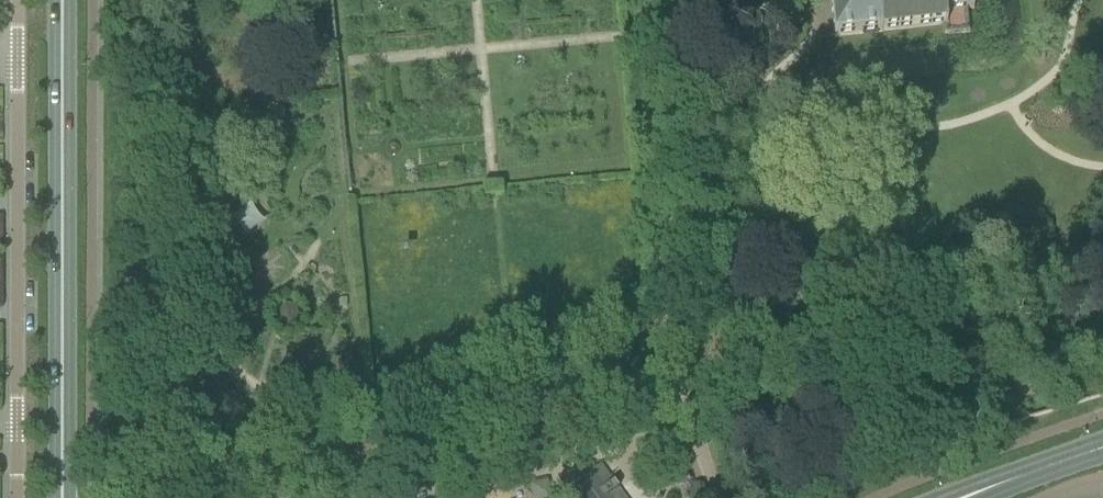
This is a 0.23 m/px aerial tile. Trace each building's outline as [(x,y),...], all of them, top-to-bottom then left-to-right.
[(834,36),(944,24),(944,33),(968,31),(966,8),(973,8),(973,0),(830,0),(834,36)] [(326,119),(322,118),(317,119),(315,122),(316,125),(320,128),(325,130),(327,126),(329,123),(326,119)] [(237,133),(224,142),(230,149),(242,141),(237,133)] [(218,176),(214,193),(225,196),(229,179),(218,176)] [(239,319),(229,319),(229,335),(238,335),(239,319)] [(568,489),(575,497),(624,497),(617,489),(601,466),(588,475),(578,482),(568,489)]
